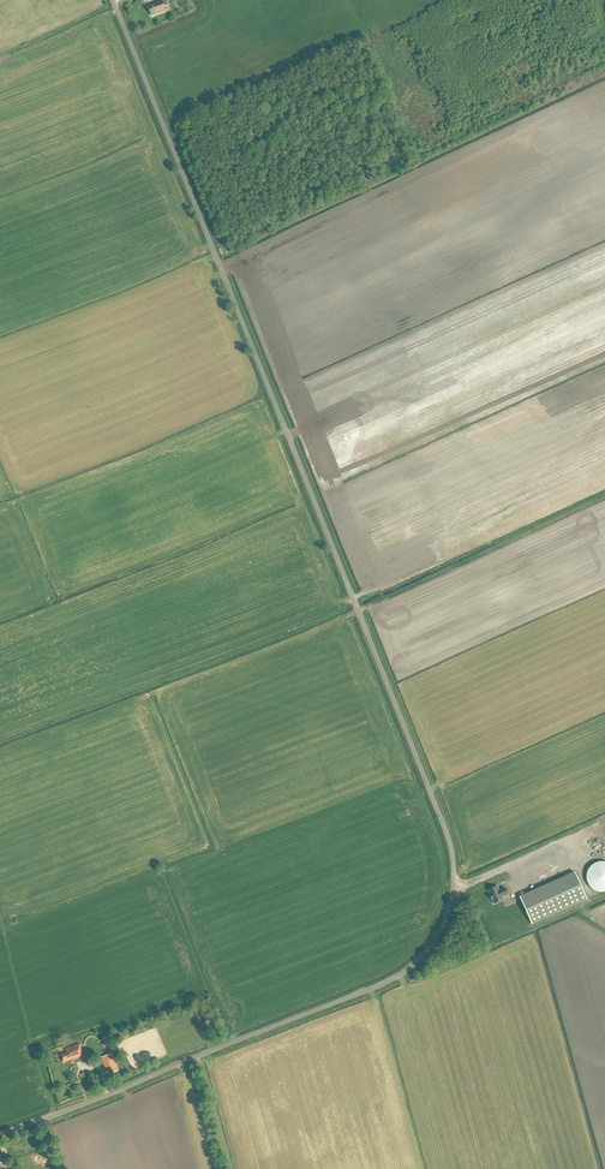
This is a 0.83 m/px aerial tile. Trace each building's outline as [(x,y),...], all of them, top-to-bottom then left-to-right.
[(161,12),(166,10),(164,7),(169,5),(167,0),(161,0),(161,1),(148,6),(152,16),(161,12)] [(602,862),(601,862),(600,862),(598,862),(597,862),(596,863),(595,863),(594,864),(593,865),(592,865),(591,866),(590,867),(590,868),(589,869),(588,870),(588,871),(587,872),(587,873),(587,874),(587,875),(586,876),(586,877),(586,878),(587,879),(587,880),(587,881),(587,882),(588,883),(588,884),(589,885),(589,886),(590,887),(591,888),(592,889),(593,889),(594,890),(594,891),(595,891),(597,892),(598,892),(599,892),(600,892),(601,892),(603,892),(604,892),(604,862),(603,862),(602,862)] [(587,900),(574,872),(519,897),(532,925),(587,900)] [(499,890),(497,886),(487,891),(494,905),(504,900),(503,898),(509,895),(505,887),(499,890)] [(63,1062),(84,1055),(79,1043),(65,1048),(66,1052),(60,1054),(63,1062)] [(101,1057),(107,1074),(118,1071),(112,1054),(101,1057)]
